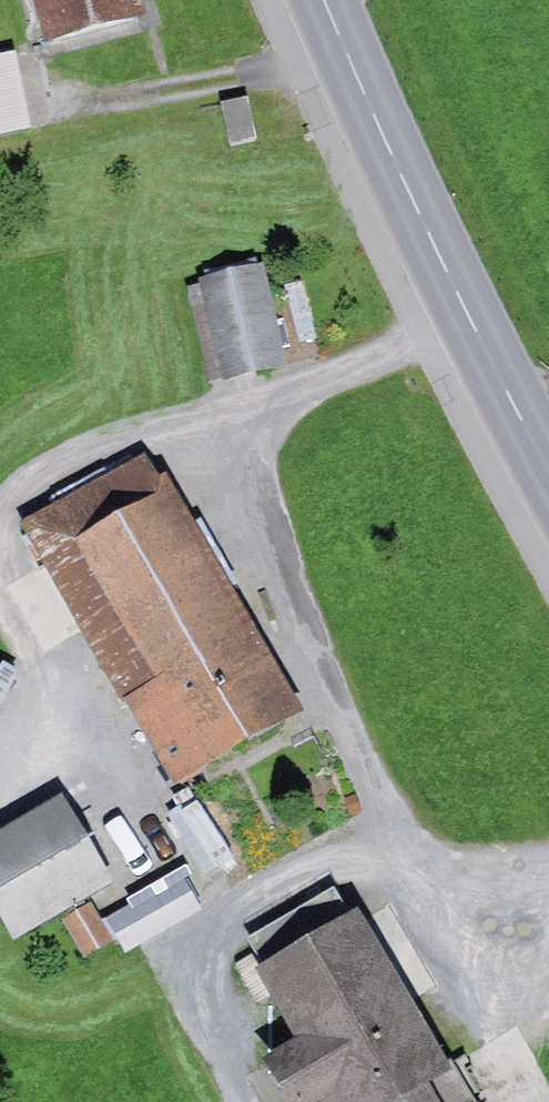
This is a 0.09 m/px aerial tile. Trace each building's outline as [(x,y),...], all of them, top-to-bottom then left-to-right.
[(143,0),(35,0),(44,34),(144,7),(143,0)] [(0,53),(0,132),(32,124),(15,49),(0,53)] [(232,137),(256,131),(247,95),(223,101),(232,137)] [(264,262),(200,278),(224,369),(287,353),(264,262)] [(24,520),(126,691),(251,618),(149,447),(24,520)] [(251,618),(126,691),(173,780),(302,704),(251,618)] [(0,828),(0,911),(14,934),(113,877),(64,791),(0,828)] [(196,800),(170,818),(207,872),(233,854),(196,800)] [(181,872),(107,917),(128,952),(203,907),(181,872)] [(336,886),(249,935),(265,963),(352,914),(336,886)] [(92,901),(63,918),(85,957),(114,940),(92,901)] [(454,1063),(358,909),(265,963),(258,967),(295,1030),(259,1051),(288,1101),(386,1101),(454,1063)] [(454,1063),(386,1101),(477,1101),(454,1063)]
